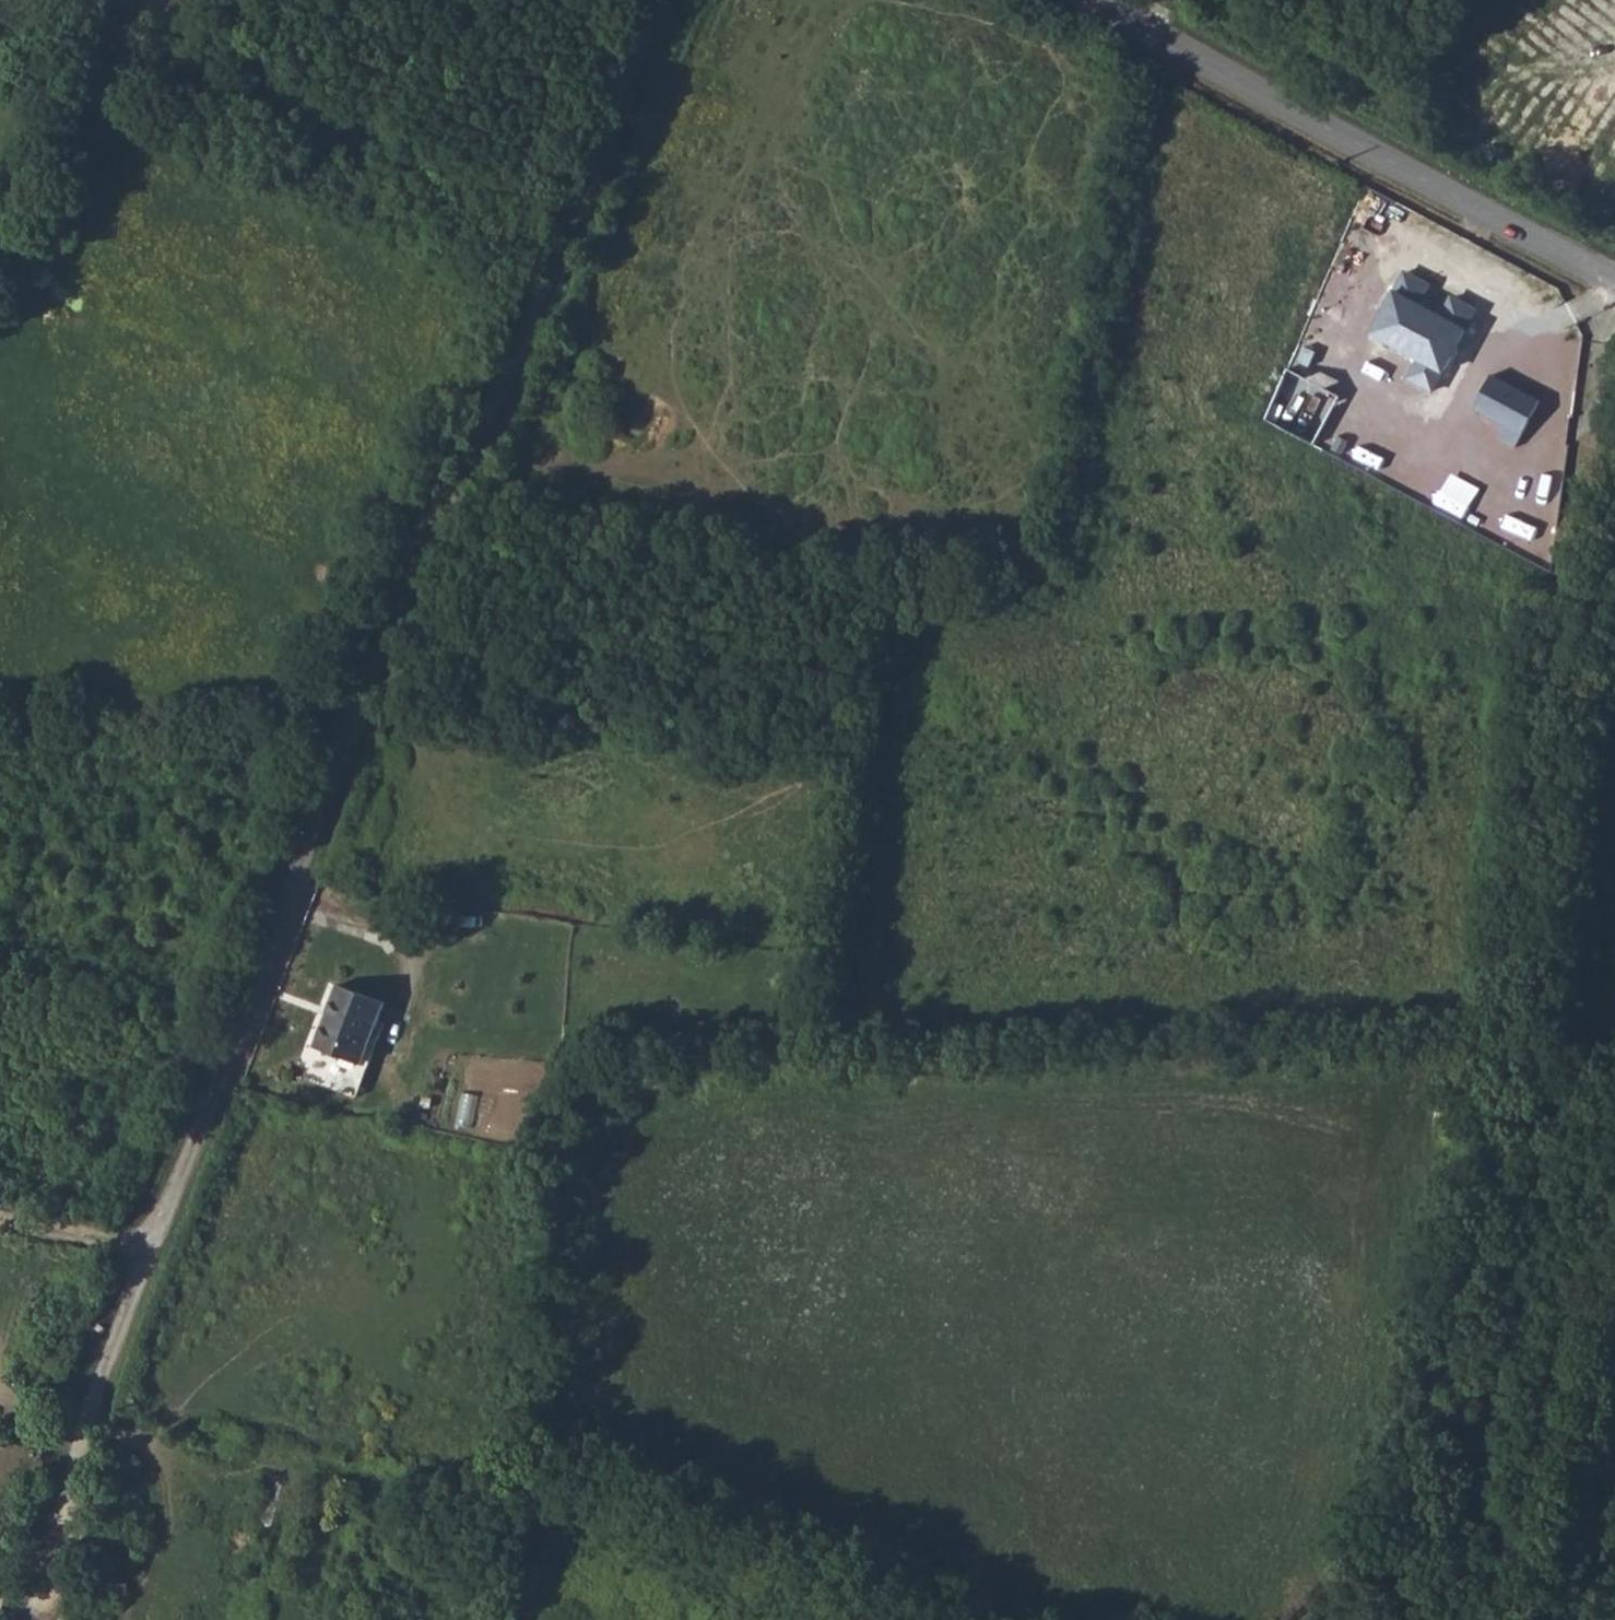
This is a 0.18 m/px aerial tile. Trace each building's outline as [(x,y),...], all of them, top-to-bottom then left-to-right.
[(1394,294),(1372,335),(1441,373),(1465,332),(1394,294)] [(1498,411),(1491,427),(1519,442),(1525,429),(1542,394),(1494,369),(1478,401),(1498,411)] [(1480,445),(1524,467),(1539,437),(1525,429),(1519,442),(1491,427),(1482,436),(1480,445)] [(337,981),(313,1045),(361,1062),(385,999),(337,981)] [(1523,1104),(1538,1107),(1542,1094),(1527,1090),(1523,1104)]
